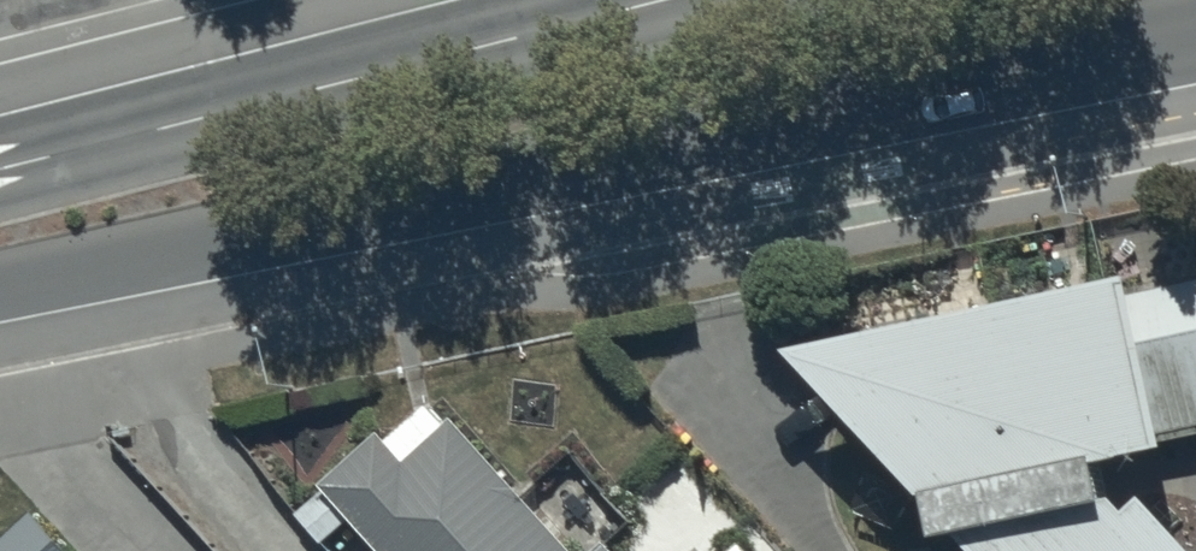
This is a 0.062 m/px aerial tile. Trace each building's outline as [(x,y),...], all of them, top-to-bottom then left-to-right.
[(928,550),(1151,550),(1068,462),(1120,451),(1123,413),(1195,398),(1195,256),(747,346),(928,550)] [(452,426),(408,467),(379,435),(293,519),(324,550),(349,526),(373,550),(568,550),(452,426)] [(35,513),(0,545),(0,550),(70,550),(35,513)]
